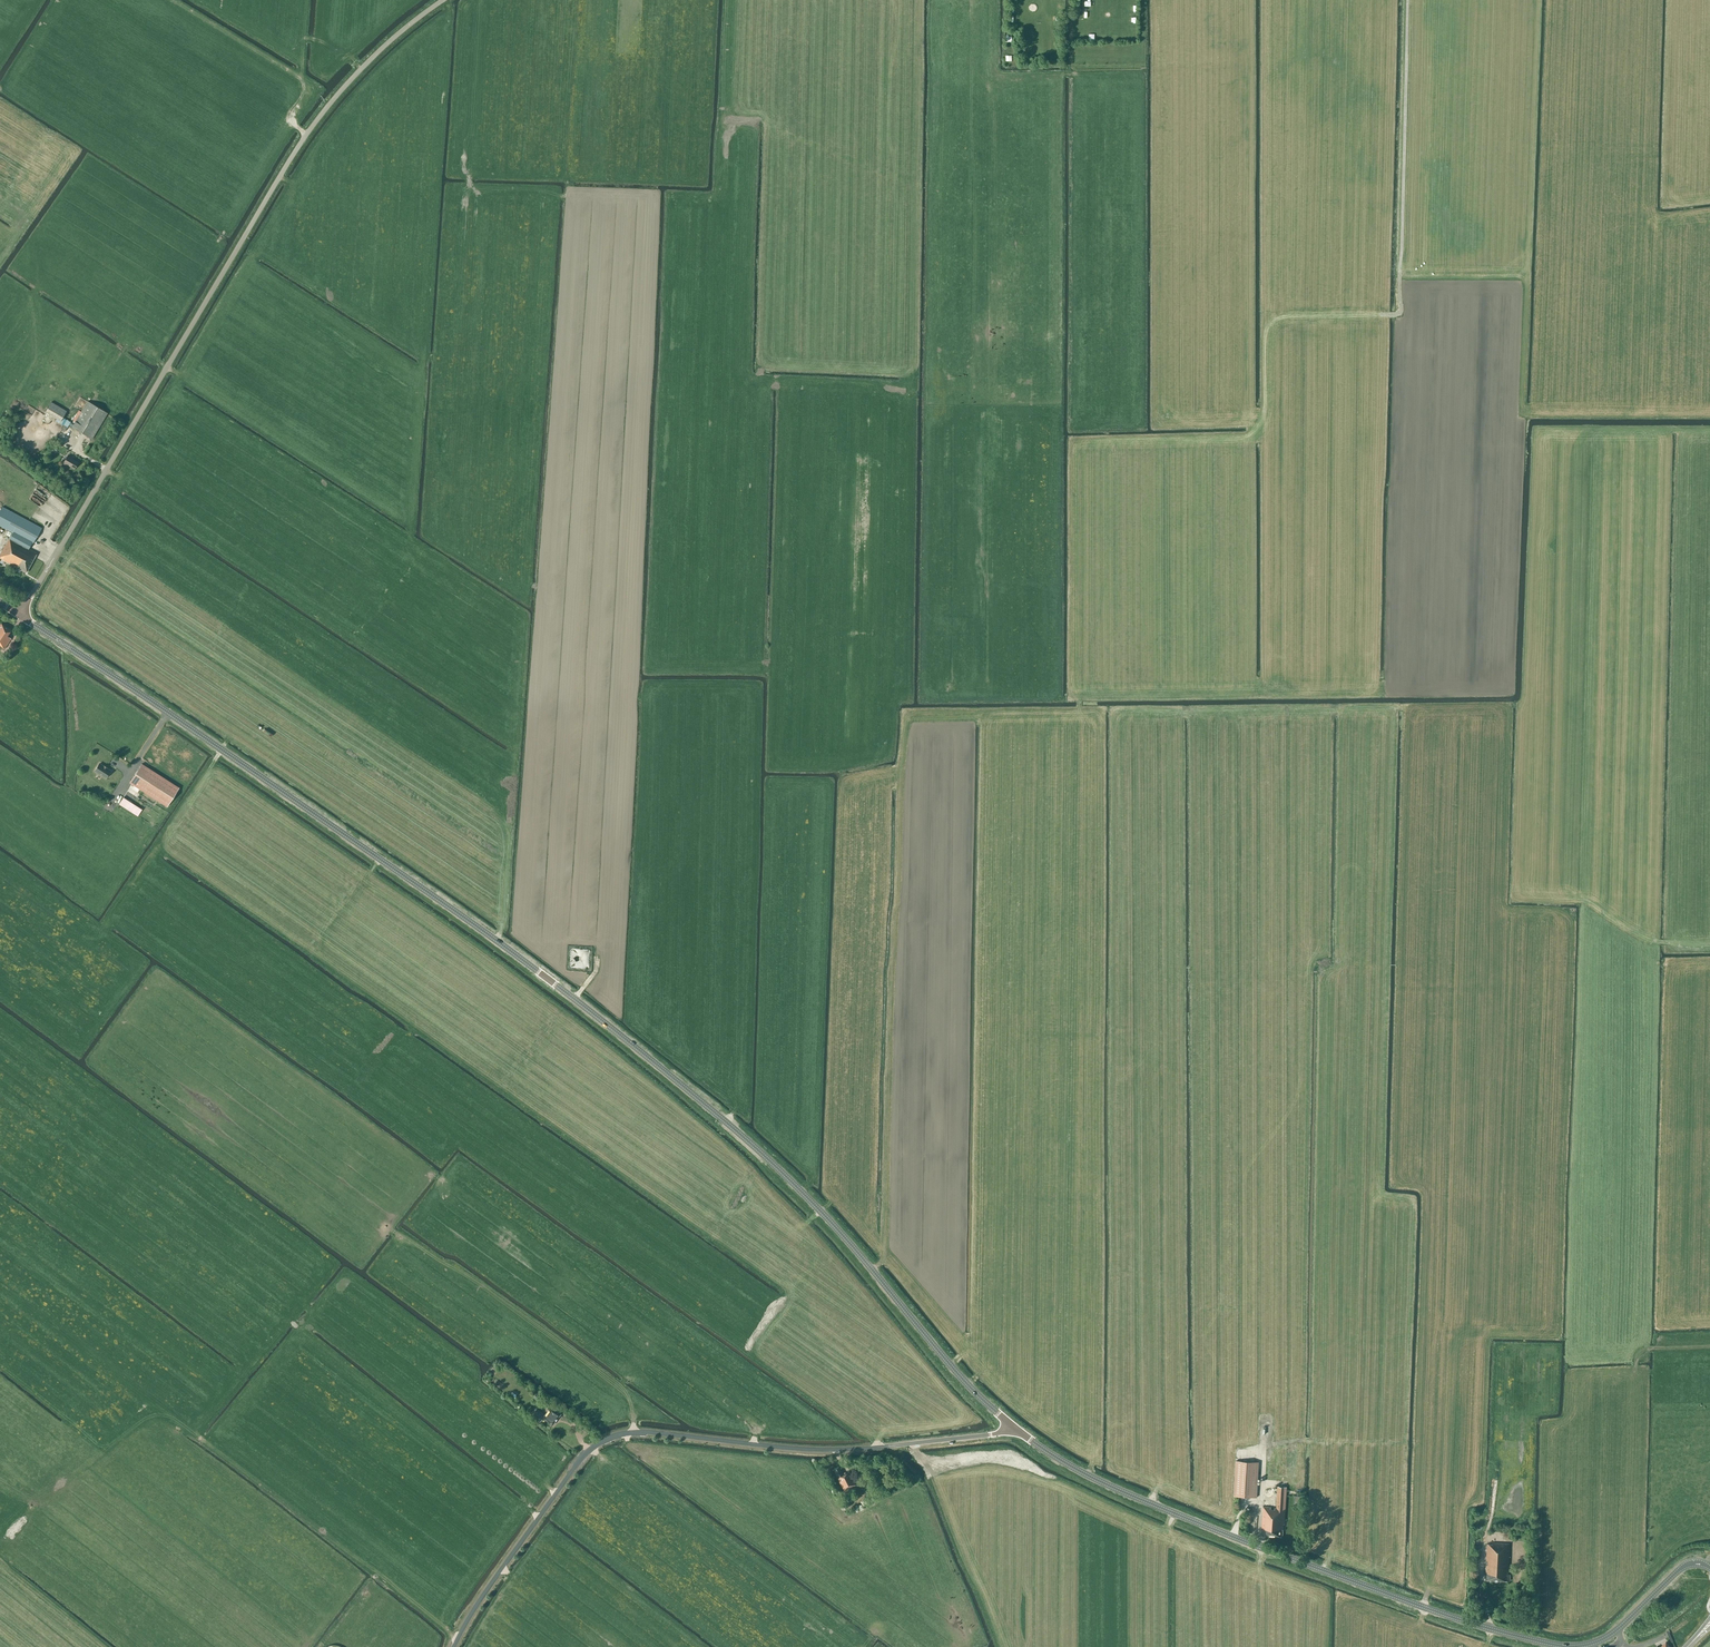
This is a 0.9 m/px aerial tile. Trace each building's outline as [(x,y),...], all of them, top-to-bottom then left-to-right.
[(45,412),(60,421),(67,411),(51,401),(45,412)] [(63,419),(61,424),(62,425),(60,428),(65,431),(67,428),(69,425),(92,439),(107,413),(87,401),(73,425),(70,423),(63,419)] [(68,466),(69,465),(74,469),(78,462),(71,458),(72,457),(68,455),(63,463),(68,466)] [(33,543),(41,528),(2,507),(0,511),(0,526),(13,533),(9,539),(0,555),(0,558),(17,567),(27,572),(37,553),(29,548),(32,543),(33,543)] [(11,638),(7,636),(11,630),(1,623),(0,625),(0,646),(4,649),(11,638)] [(94,771),(105,778),(110,770),(99,763),(94,771)] [(142,764),(129,782),(167,807),(179,788),(142,764)] [(110,808),(115,799),(110,796),(105,805),(110,808)] [(531,1395),(534,1396),(533,1398),(539,1401),(542,1395),(537,1392),(536,1393),(533,1391),(531,1395)] [(561,1414),(551,1406),(545,1415),(542,1413),(536,1409),(532,1415),(540,1422),(543,1417),(553,1425),(561,1414)] [(1234,1496),(1257,1497),(1259,1462),(1236,1461),(1234,1496)] [(856,1485),(849,1471),(846,1473),(844,1469),(841,1471),(839,1466),(834,1469),(838,1477),(837,1477),(844,1491),(856,1485)] [(1283,1536),(1283,1524),(1284,1524),(1287,1487),(1278,1486),(1276,1507),(1269,1507),(1269,1502),(1263,1502),(1261,1535),(1267,1535),(1278,1536),(1283,1536)] [(1293,1507),(1301,1508),(1303,1496),(1295,1495),(1293,1507)] [(1507,1580),(1510,1580),(1510,1574),(1508,1574),(1508,1570),(1510,1543),(1492,1543),(1492,1544),(1487,1543),(1486,1579),(1487,1579),(1487,1580),(1507,1580)]
